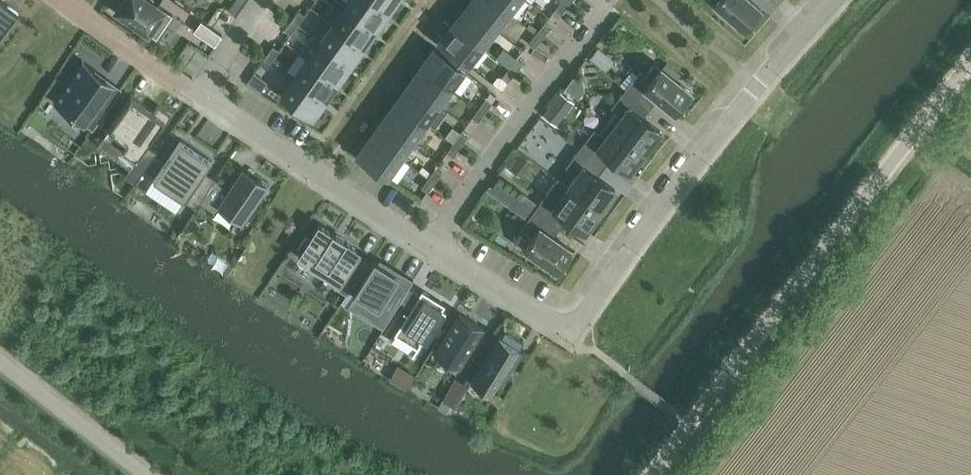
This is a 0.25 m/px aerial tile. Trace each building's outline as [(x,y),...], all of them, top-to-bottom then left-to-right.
[(172,15),(151,0),(121,0),(115,10),(127,18),(136,25),(137,24),(156,38),(172,15)] [(235,15),(242,5),(236,0),(229,10),(235,15)] [(375,0),(349,0),(345,5),(375,27),(388,9),(375,0)] [(388,9),(395,0),(375,0),(388,9)] [(493,0),(471,0),(466,6),(495,29),(508,12),(493,0)] [(508,12),(518,0),(493,0),(508,12)] [(564,0),(562,0),(555,9),(561,14),(569,4),(564,0)] [(744,28),(761,9),(751,0),(711,0),(744,28)] [(1,5),(0,5),(0,36),(18,12),(4,2),(1,5)] [(345,5),(333,23),(363,45),(375,27),(345,5)] [(495,29),(466,6),(453,23),(482,46),(495,29)] [(291,20),(298,25),(305,15),(298,10),(291,20)] [(201,20),(193,31),(215,46),(222,35),(201,20)] [(298,25),(291,20),(284,30),(291,34),(298,25)] [(363,45),(333,23),(320,41),(350,62),(363,45)] [(482,46),(453,23),(439,41),(468,64),(482,46)] [(535,33),(542,38),(549,29),(543,24),(535,33)] [(542,38),(535,33),(528,43),(534,48),(542,38)] [(350,62),(320,41),(307,58),(337,80),(350,62)] [(273,45),(266,55),(272,60),(279,50),(273,45)] [(592,67),(604,63),(597,45),(586,49),(592,67)] [(434,47),(421,65),(451,87),(464,68),(434,47)] [(272,60),(266,55),(259,65),(265,69),(272,60)] [(307,58),(295,76),(325,97),(337,80),(307,58)] [(509,67),(515,72),(522,63),(516,58),(509,67)] [(118,90),(109,84),(111,82),(83,62),(84,61),(82,60),(54,99),(92,127),(91,128),(93,129),(122,88),(120,87),(118,90)] [(666,62),(661,68),(676,80),(681,74),(666,62)] [(641,70),(626,88),(646,104),(653,95),(675,112),(691,92),(676,80),(661,68),(655,63),(646,74),(641,70)] [(451,87),(421,65),(408,83),(438,105),(451,87)] [(515,72),(509,67),(501,77),(508,82),(515,72)] [(582,80),(574,74),(564,88),(577,98),(584,90),(582,80)] [(325,97),(295,76),(282,94),(311,116),(325,97)] [(438,105),(408,83),(396,101),(426,122),(438,105)] [(616,111),(608,122),(645,150),(660,130),(638,113),(646,104),(626,88),(611,107),(616,111)] [(131,95),(99,140),(133,163),(124,176),(134,182),(156,150),(146,144),(158,127),(161,129),(172,114),(158,104),(153,111),(131,95)] [(479,107),(485,112),(492,102),(486,97),(479,107)] [(396,101),(383,118),(413,140),(426,122),(396,101)] [(542,113),(556,125),(563,116),(548,104),(542,113)] [(485,112),(479,107),(472,117),(478,121),(485,112)] [(536,115),(516,140),(544,162),(564,136),(536,115)] [(413,140),(383,118),(370,136),(400,157),(413,140)] [(594,129),(580,148),(600,163),(607,153),(629,170),(645,150),(608,122),(599,133),(594,129)] [(453,142),(460,147),(467,137),(460,132),(453,142)] [(400,157),(370,136),(357,154),(387,176),(400,157)] [(180,139),(153,178),(196,208),(215,180),(203,172),(211,160),(180,139)] [(460,147),(453,142),(446,152),(453,157),(460,147)] [(600,163),(580,148),(565,167),(576,175),(568,185),(601,209),(615,189),(593,173),(600,163)] [(435,167),(428,177),(435,182),(442,172),(435,167)] [(267,184),(243,168),(218,205),(242,221),(267,184)] [(435,182),(428,177),(421,187),(428,192),(435,182)] [(558,177),(535,209),(556,223),(563,213),(585,230),(601,209),(568,185),(558,177)] [(556,223),(535,209),(521,228),(532,236),(524,247),(556,270),(571,249),(549,233),(556,223)] [(317,225),(297,256),(338,283),(334,288),(346,295),(367,262),(356,255),(358,251),(346,243),(347,242),(335,234),(334,236),(317,225)] [(401,300),(409,287),(409,286),(397,279),(399,276),(374,260),(353,294),(363,300),(356,312),(376,324),(384,311),(391,316),(401,300)] [(423,339),(427,341),(446,310),(442,308),(445,304),(422,289),(419,293),(409,287),(401,300),(411,307),(407,312),(404,310),(403,312),(406,314),(394,333),(416,347),(412,354),(413,355),(423,339)] [(484,328),(458,312),(433,353),(459,368),(484,328)] [(502,338),(498,336),(470,381),(492,394),(524,343),(505,332),(502,338)] [(452,404),(464,383),(455,377),(442,398),(452,404)] [(461,389),(453,405),(485,421),(493,406),(461,389)]
